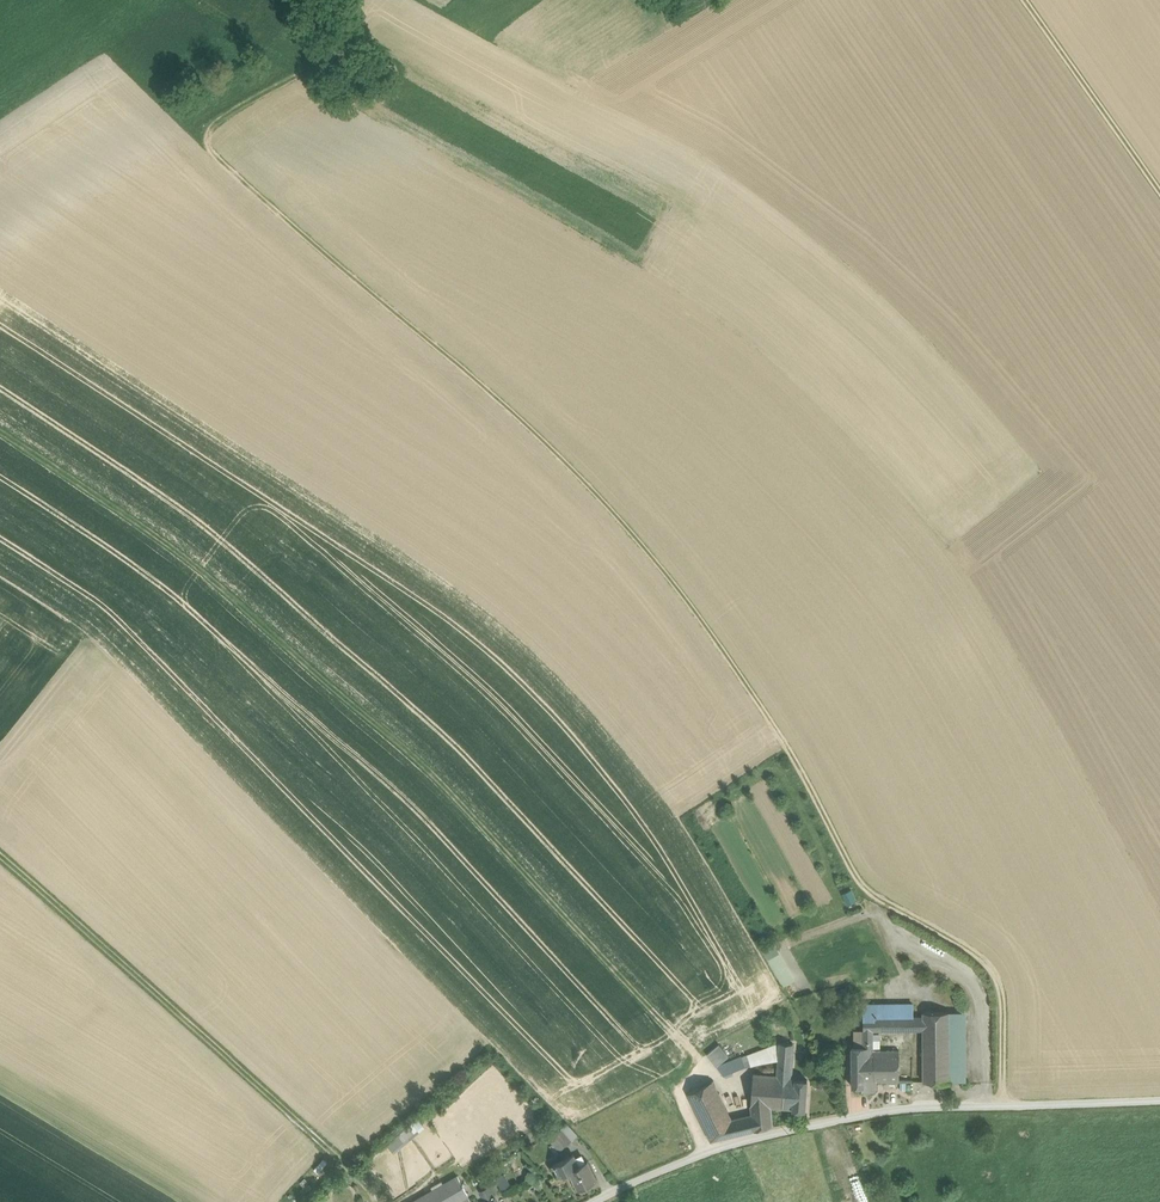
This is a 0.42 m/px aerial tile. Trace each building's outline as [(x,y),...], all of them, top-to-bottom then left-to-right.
[(844,892),(848,904),(859,900),(854,888),(844,892)] [(793,979),(778,954),(769,959),(785,984),(793,979)] [(864,1032),(864,1047),(864,1051),(871,1051),(872,1048),(873,1048),(873,1031),(882,1030),(882,1017),(883,1004),(863,1004),(864,1032)] [(913,1004),(883,1004),(882,1017),(911,1017),(913,1017),(913,1004)] [(950,1081),(949,1012),(923,1012),(923,1016),(923,1030),(923,1081),(950,1081)] [(913,1017),(911,1017),(912,1030),(923,1030),(923,1016),(913,1017)] [(912,1030),(911,1017),(882,1017),(882,1030),(912,1030)] [(864,1047),(864,1032),(854,1032),(854,1047),(864,1047)] [(779,1059),(780,1042),(717,1066),(723,1075),(742,1067),(744,1066),(745,1067),(779,1059)] [(784,1076),(791,1076),(793,1043),(780,1042),(779,1059),(777,1075),(784,1076)] [(707,1054),(717,1066),(728,1056),(719,1044),(707,1054)] [(854,1047),(852,1047),(852,1086),(864,1086),(864,1081),(864,1051),(864,1047),(854,1047)] [(871,1051),(864,1051),(864,1081),(878,1081),(900,1081),(900,1050),(871,1051)] [(782,1108),(784,1076),(777,1075),(753,1074),(751,1105),(771,1107),(782,1108)] [(793,1108),(796,1079),(796,1077),(791,1076),(784,1076),(782,1108),(793,1108)] [(808,1080),(796,1079),(793,1108),(793,1110),(805,1111),(808,1080)] [(688,1094),(711,1141),(740,1134),(732,1119),(713,1081),(688,1094)] [(878,1092),(878,1081),(864,1081),(864,1086),(864,1092),(878,1092)] [(771,1107),(751,1105),(752,1114),(732,1119),(740,1134),(773,1126),(771,1107)] [(419,1117),(388,1143),(396,1152),(427,1126),(419,1117)] [(551,1137),(560,1151),(578,1135),(567,1123),(551,1137)] [(579,1188),(596,1180),(587,1161),(579,1165),(574,1154),(554,1164),(558,1176),(570,1171),(579,1188)] [(496,1160),(486,1165),(490,1172),(500,1167),(496,1160)] [(506,1171),(497,1176),(504,1188),(512,1184),(506,1171)] [(412,1201),(457,1201),(469,1195),(459,1176),(412,1201)] [(490,1185),(495,1196),(501,1192),(494,1179),(488,1182),(490,1185)] [(486,1201),(495,1196),(490,1185),(480,1190),(486,1201)]
